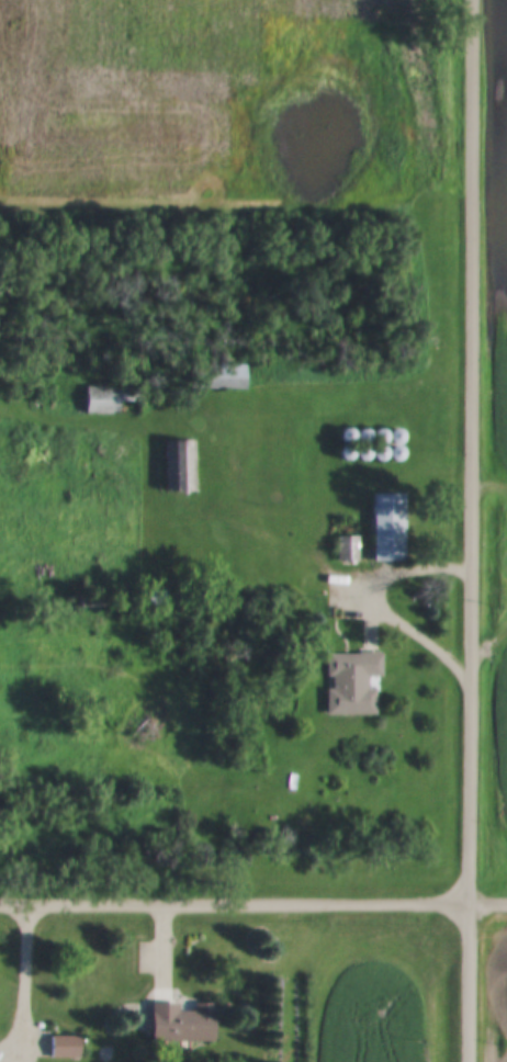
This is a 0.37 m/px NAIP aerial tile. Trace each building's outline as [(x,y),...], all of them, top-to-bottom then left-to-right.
[(246,367),(198,367),(198,389),(246,389),(246,367)] [(86,415),(121,415),(121,401),(140,401),(140,387),(86,386),(86,415)] [(374,562),(406,562),(406,494),(374,494),(374,562)] [(358,539),(336,539),(336,561),(358,561),(358,539)] [(376,716),(376,678),(382,678),(382,654),(327,654),(327,716),(376,716)] [(217,1004),(153,1003),(153,1041),(217,1041),(217,1004)] [(81,1036),(52,1036),(52,1058),(81,1058),(81,1036)]
